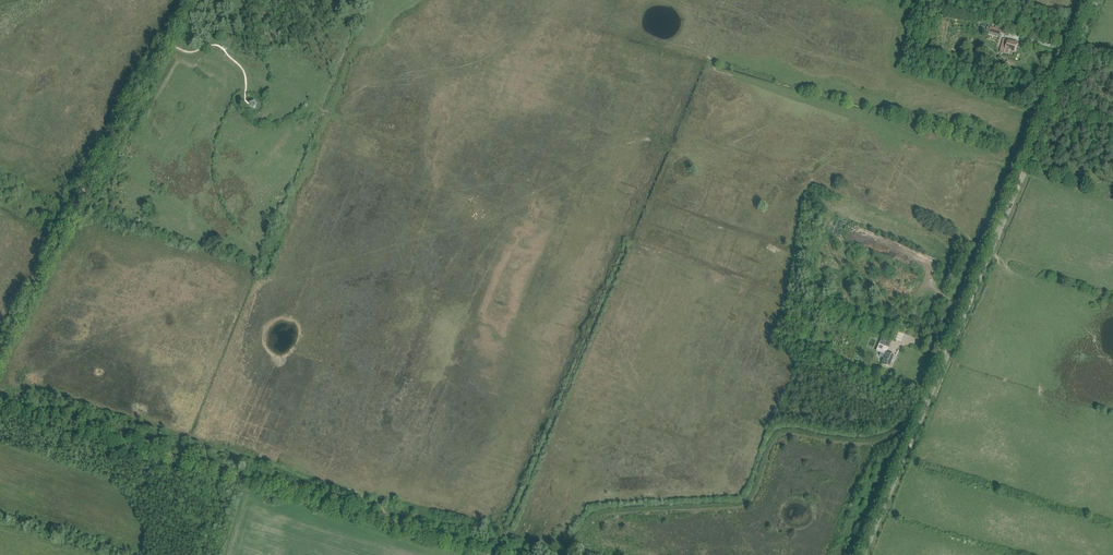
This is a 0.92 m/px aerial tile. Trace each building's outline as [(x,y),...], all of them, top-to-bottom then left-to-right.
[(1002,28),(990,25),(988,33),(1000,35),(1002,28)] [(1008,40),(1004,53),(1009,54),(1009,50),(1015,52),(1018,43),(1008,40)] [(885,355),(882,364),(890,368),(895,356),(887,352),(889,347),(879,343),(876,351),(885,355)]
